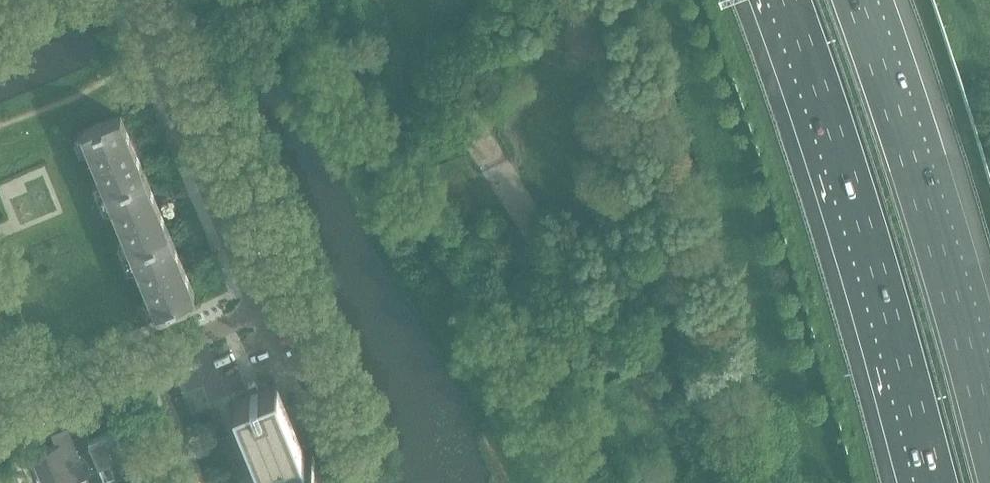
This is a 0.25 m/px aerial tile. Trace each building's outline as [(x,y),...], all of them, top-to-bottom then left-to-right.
[(82,131),(107,191),(145,175),(121,115),(103,123),(103,122),(94,126),(82,131)] [(145,175),(107,191),(132,250),(170,234),(145,175)] [(177,302),(177,301),(195,294),(170,234),(132,250),(156,310),(168,305),(177,302)] [(316,463),(315,463),(312,455),(312,453),(305,456),(277,387),(275,382),(254,391),(234,400),(236,404),(265,472),(258,475),(256,476),(259,482),(324,482),(316,463)] [(67,427),(87,477),(101,471),(105,478),(132,467),(116,429),(90,439),(82,421),(67,427)] [(30,455),(42,482),(90,482),(87,477),(67,427),(51,434),(56,445),(30,455)] [(15,466),(3,471),(3,472),(0,473),(0,482),(22,482),(15,466)]
